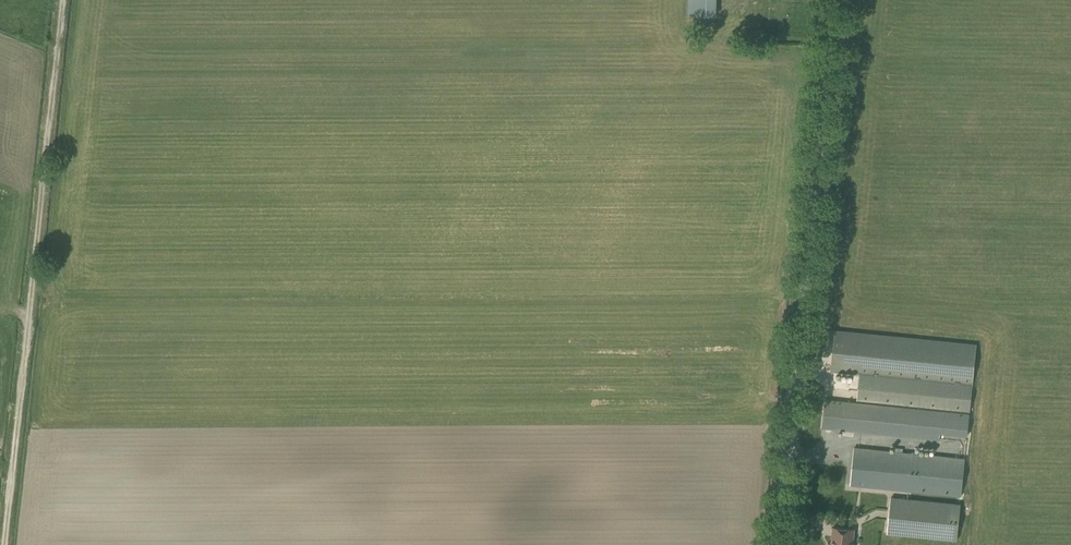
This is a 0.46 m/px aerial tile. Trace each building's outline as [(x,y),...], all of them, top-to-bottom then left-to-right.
[(716,0),(689,0),(688,16),(698,16),(698,22),(716,22),(716,0)] [(970,411),(976,345),(835,331),(830,371),(859,374),(857,400),(970,411)] [(967,436),(969,414),(825,400),(822,428),(939,440),(940,433),(967,436)] [(961,496),(965,459),(854,448),(850,485),(961,496)] [(891,498),(888,533),(957,540),(960,504),(891,498)] [(854,529),(833,527),(831,544),(852,544),(854,529)]
